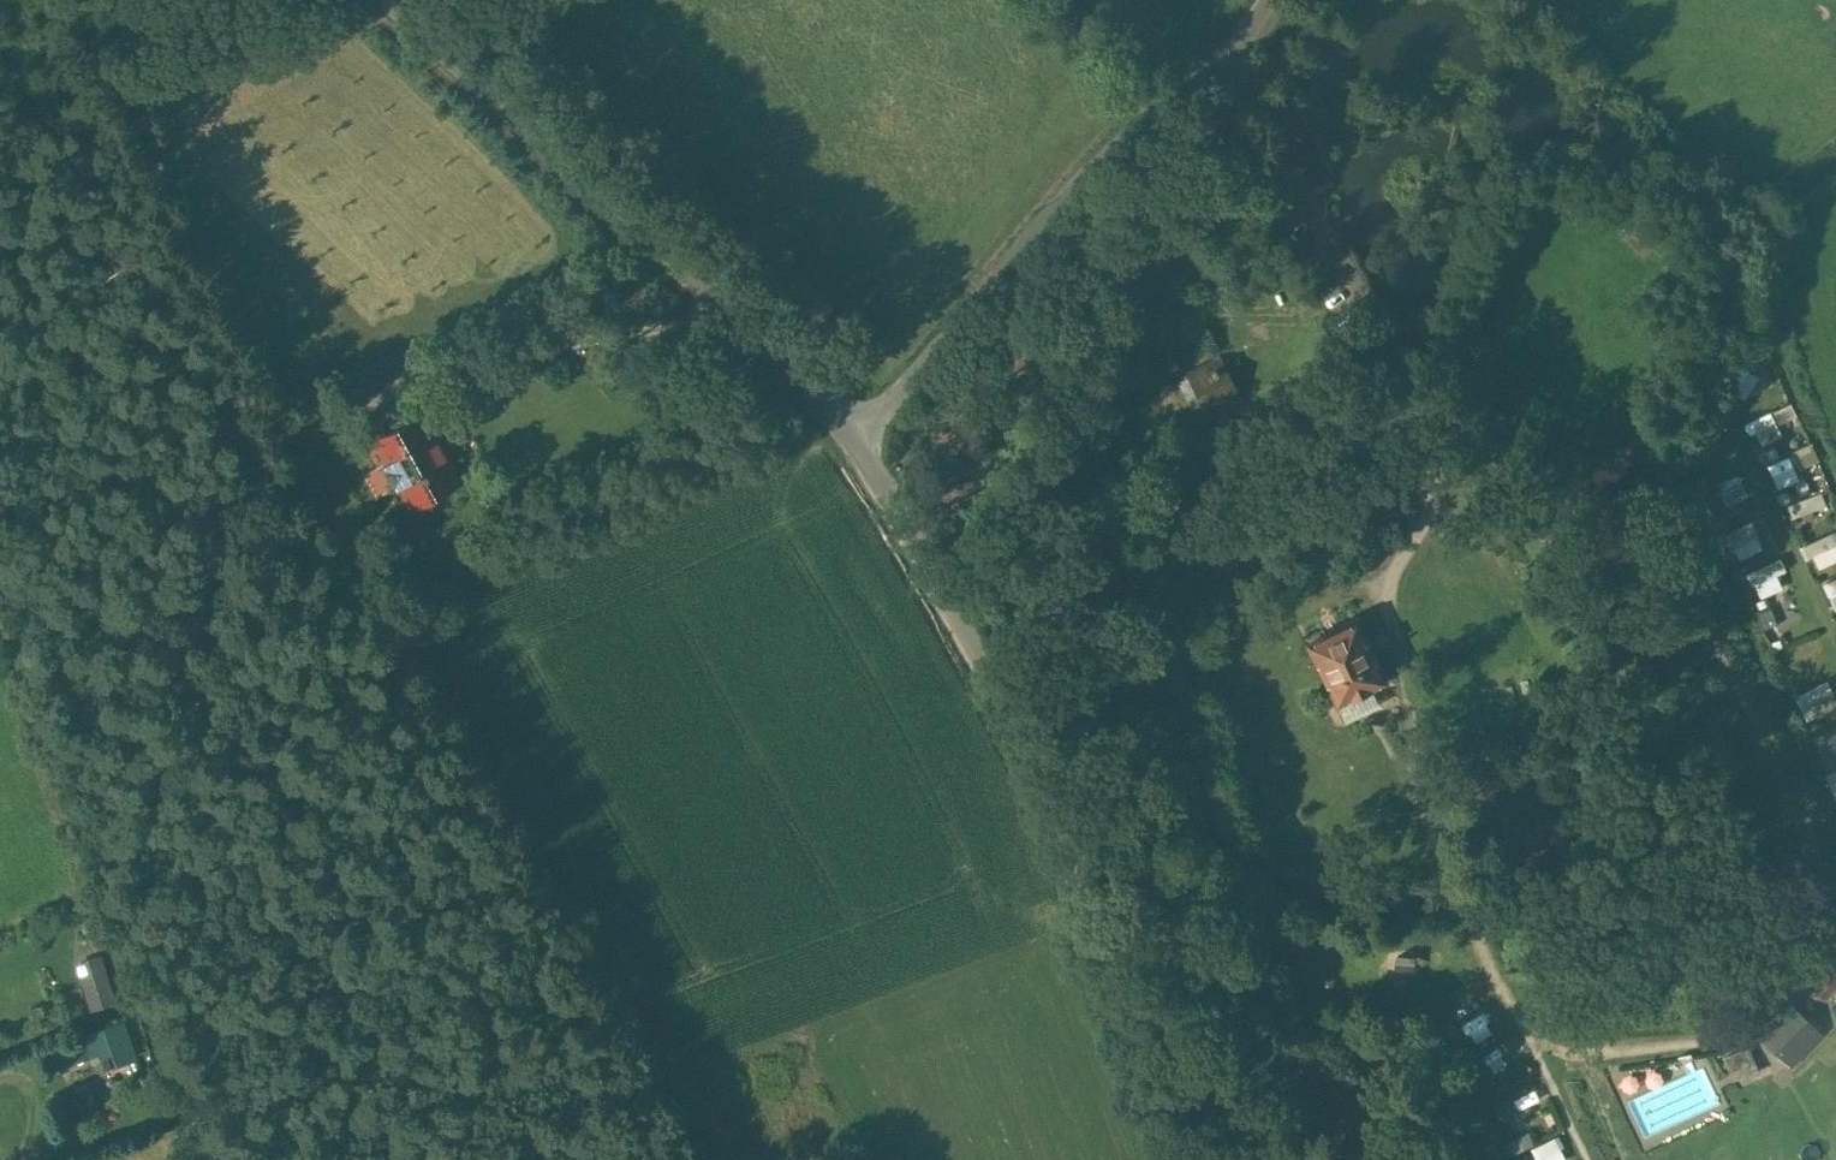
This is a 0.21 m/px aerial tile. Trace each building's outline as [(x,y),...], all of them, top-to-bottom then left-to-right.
[(1220,360),(1188,375),(1207,413),(1238,398),(1220,360)] [(1749,420),(1762,445),(1789,431),(1777,406),(1749,420)] [(423,413),(376,440),(413,507),(461,481),(423,413)] [(1795,449),(1800,465),(1826,457),(1821,441),(1795,449)] [(1781,486),(1805,475),(1794,452),(1770,463),(1781,486)] [(1830,489),(1794,498),(1798,514),(1834,505),(1830,489)] [(1531,499),(1527,509),(1545,516),(1549,506),(1531,499)] [(1559,519),(1548,513),(1540,530),(1551,535),(1559,519)] [(1835,561),(1835,529),(1808,542),(1820,568),(1835,561)] [(1783,570),(1794,566),(1788,554),(1752,570),(1764,595),(1789,584),(1783,570)] [(1826,581),(1835,601),(1835,576),(1826,581)] [(1786,622),(1777,599),(1760,605),(1770,629),(1786,622)] [(1356,619),(1308,642),(1337,702),(1385,679),(1356,619)] [(1799,689),(1808,715),(1835,706),(1835,680),(1835,678),(1799,689)] [(1835,753),(1835,725),(1826,729),(1835,753)] [(100,954),(76,961),(91,1010),(116,1002),(100,954)] [(1825,1001),(1835,989),(1835,969),(1832,965),(1811,989),(1825,1001)] [(1733,968),(1715,966),(1714,977),(1732,979),(1733,968)] [(1824,1034),(1792,1006),(1761,1041),(1793,1069),(1824,1034)] [(1826,1022),(1813,1011),(1808,1017),(1821,1028),(1826,1022)] [(98,1053),(103,1066),(136,1055),(124,1019),(84,1033),(92,1055),(98,1053)] [(1749,1046),(1724,1057),(1731,1071),(1746,1064),(1751,1074),(1749,1075),(1755,1085),(1767,1080),(1762,1069),(1759,1070),(1749,1046)] [(1547,1079),(1498,1100),(1506,1118),(1555,1097),(1547,1079)] [(1516,1153),(1542,1143),(1536,1129),(1511,1139),(1516,1153)] [(1536,1159),(1571,1159),(1575,1158),(1565,1134),(1531,1148),(1536,1159)]
